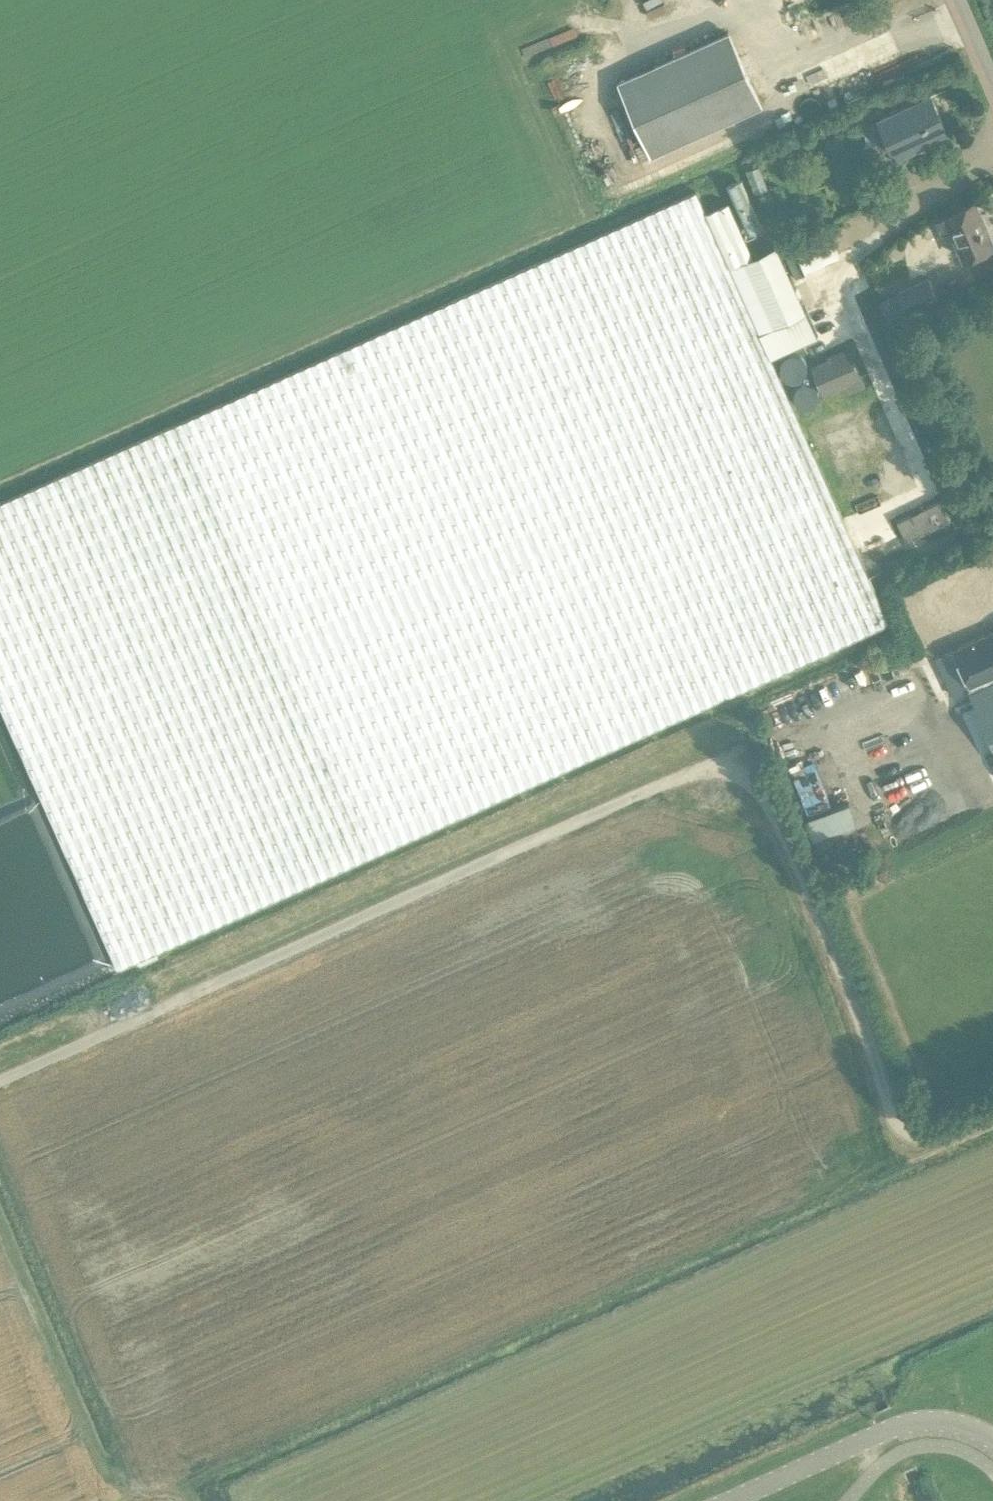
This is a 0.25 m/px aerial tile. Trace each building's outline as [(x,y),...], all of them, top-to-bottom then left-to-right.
[(638,160),(652,154),(762,105),(729,31),(619,81),(643,135),(630,140),(638,160)] [(947,132),(930,95),(880,118),(896,154),(947,132)] [(746,169),(756,193),(768,189),(759,165),(746,169)] [(730,266),(705,210),(697,191),(0,503),(0,703),(118,968),(889,622),(770,357),(759,333),(730,266)] [(730,266),(754,255),(744,234),(729,201),(705,210),(730,266)] [(945,215),(952,229),(965,258),(992,245),(992,237),(988,226),(986,227),(975,202),(945,215)] [(759,333),(805,312),(807,311),(777,245),(754,255),(730,266),(759,333)] [(890,321),(907,313),(938,299),(929,278),(898,292),(880,299),(890,321)] [(759,333),(770,357),(816,336),(805,312),(759,333)] [(849,394),(866,386),(848,347),(827,357),(828,359),(811,367),(824,396),(846,387),(849,394)] [(936,657),(953,695),(968,689),(992,677),(992,631),(936,657)] [(968,689),(992,743),(992,677),(968,689)]
